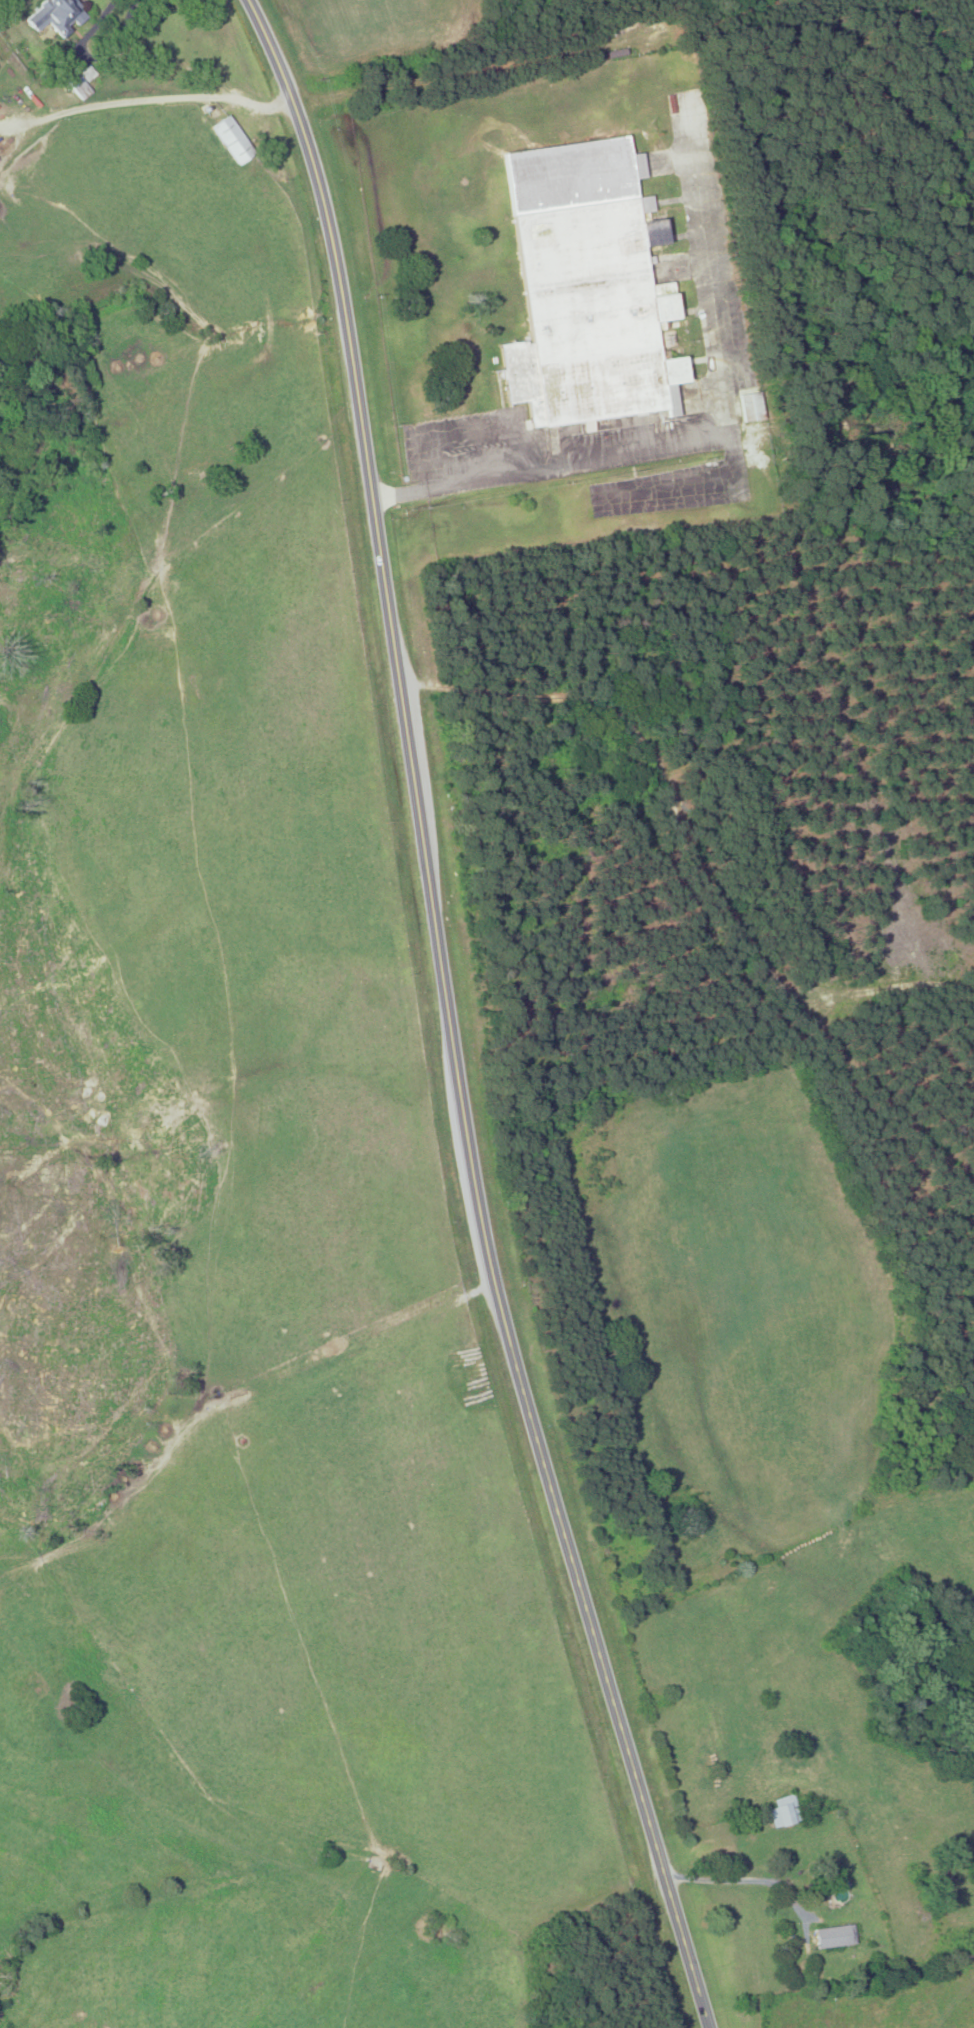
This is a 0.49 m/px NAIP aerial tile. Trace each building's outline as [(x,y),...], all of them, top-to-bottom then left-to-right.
[(67,38),(77,29),(89,18),(74,0),(49,0),(26,18),(39,34),(53,22),(67,38)] [(257,154),(230,115),(213,127),(239,166),(257,154)] [(508,151),(528,340),(502,343),(508,403),(529,401),(532,427),(585,422),(588,419),(671,410),(675,412),(679,413),(676,383),(665,381),(659,320),(681,318),(677,283),(675,282),(652,285),(648,245),(670,243),(668,219),(656,217),(654,195),(639,196),(637,179),(648,178),(645,154),(633,155),(632,138),(508,151)] [(776,1806),(768,1809),(775,1829),(802,1820),(793,1793),(774,1800),(776,1806)] [(856,1944),(853,1924),(814,1929),(817,1949),(856,1944)]
